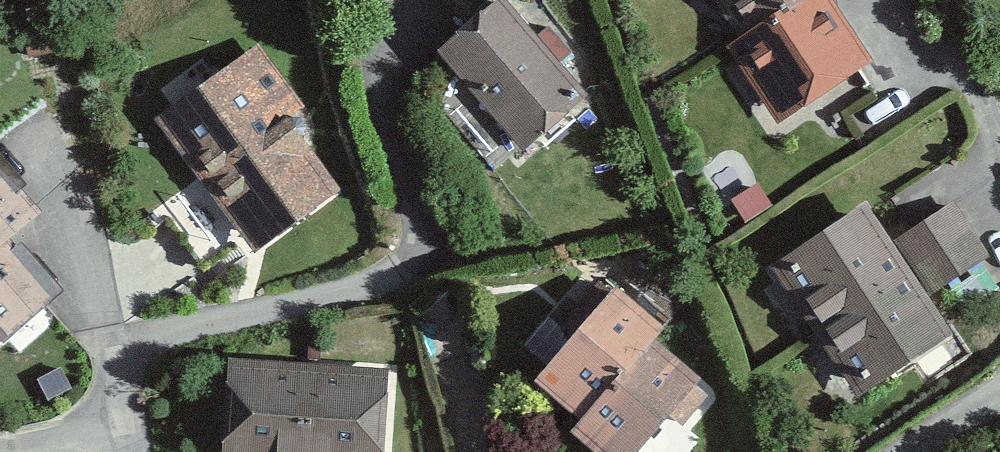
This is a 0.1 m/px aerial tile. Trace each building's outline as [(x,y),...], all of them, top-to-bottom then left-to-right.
[(438,52),(524,159),(597,100),(515,0),(502,0),(438,52)] [(726,46),(777,126),(875,63),(834,0),(712,0),(737,39),(726,46)] [(247,54),(155,121),(258,259),(349,191),(247,54)] [(62,300),(3,232),(38,202),(0,158),(0,353),(62,300)] [(200,182),(166,206),(199,254),(234,230),(200,182)] [(956,204),(897,244),(932,295),(991,256),(956,204)] [(867,207),(771,270),(859,403),(955,340),(867,207)] [(656,344),(668,328),(613,285),(538,380),(583,416),(571,430),(599,451),(635,451),(695,375),(656,344)] [(228,357),(224,451),(386,451),(389,364),(228,357)]
